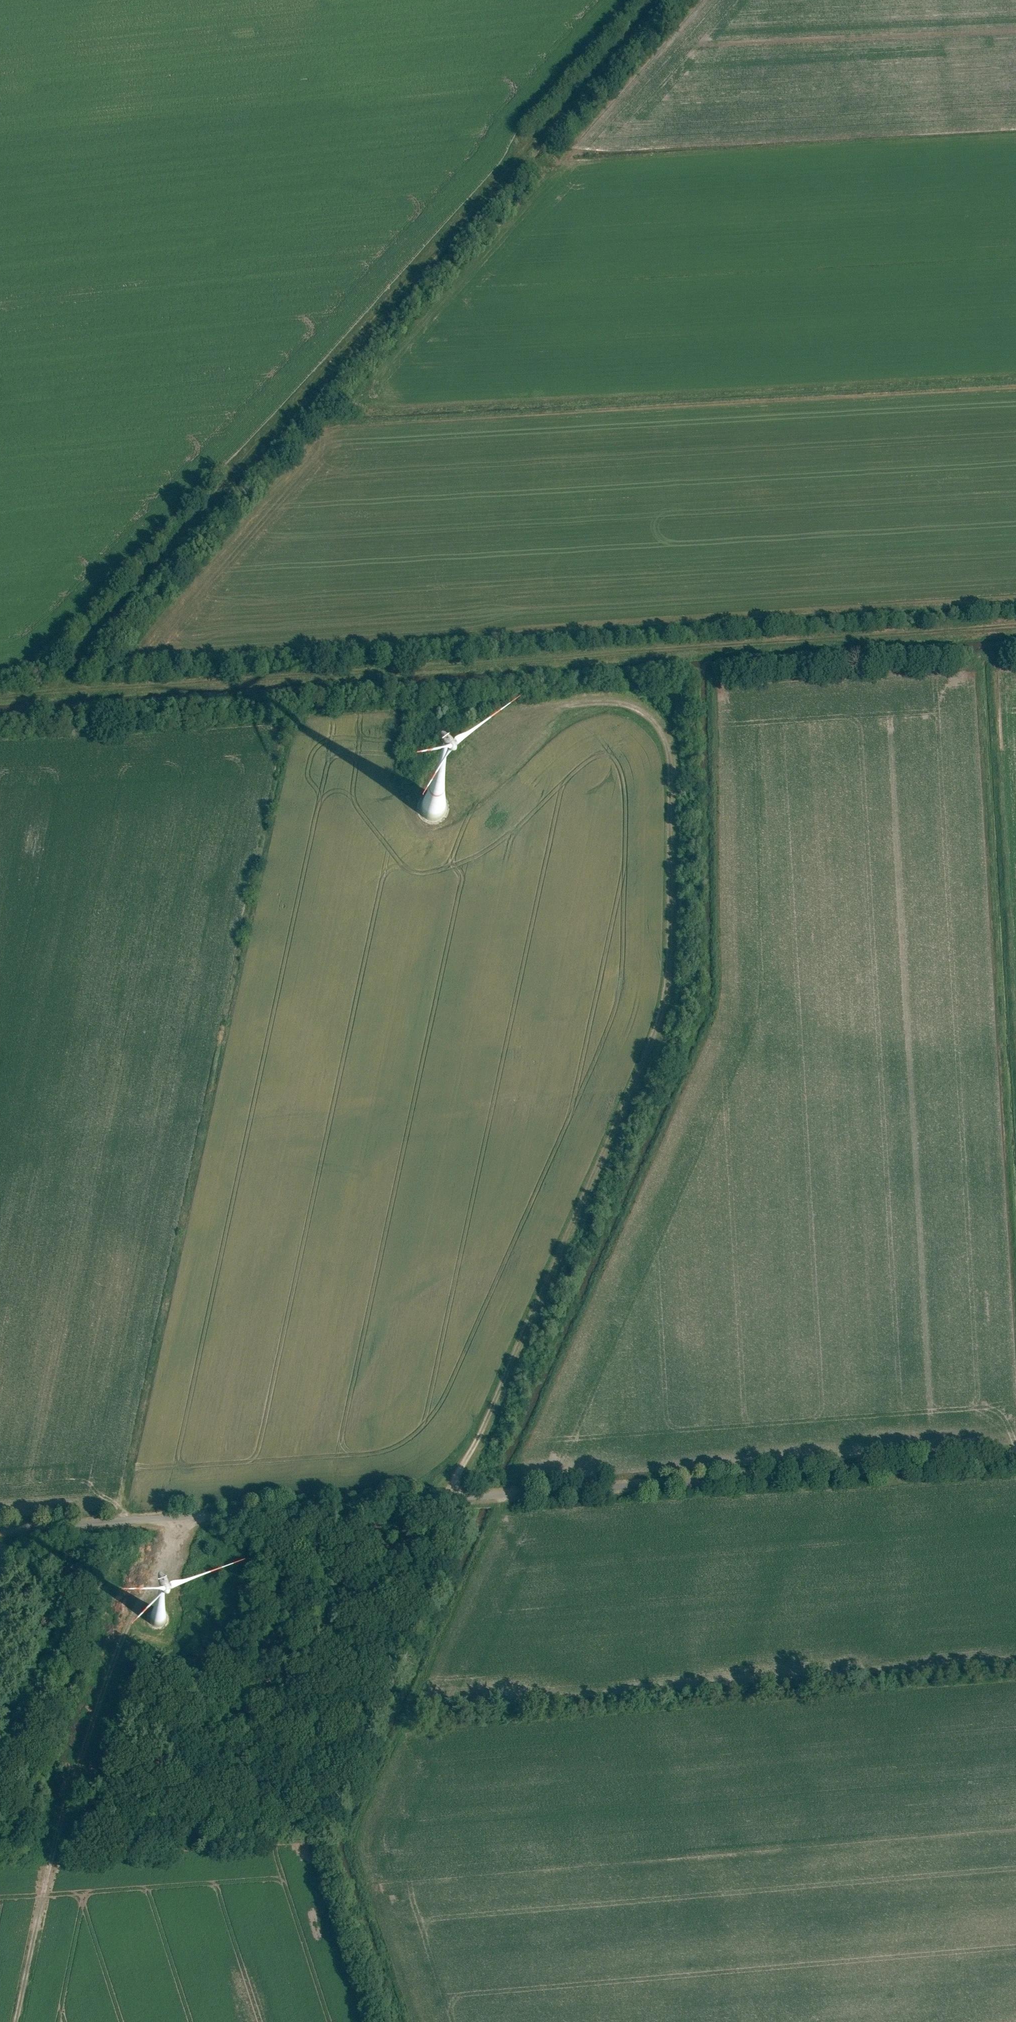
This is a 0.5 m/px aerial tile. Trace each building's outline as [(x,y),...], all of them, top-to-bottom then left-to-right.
[(428,805),(429,818),(441,817),(440,804),(428,805)]
